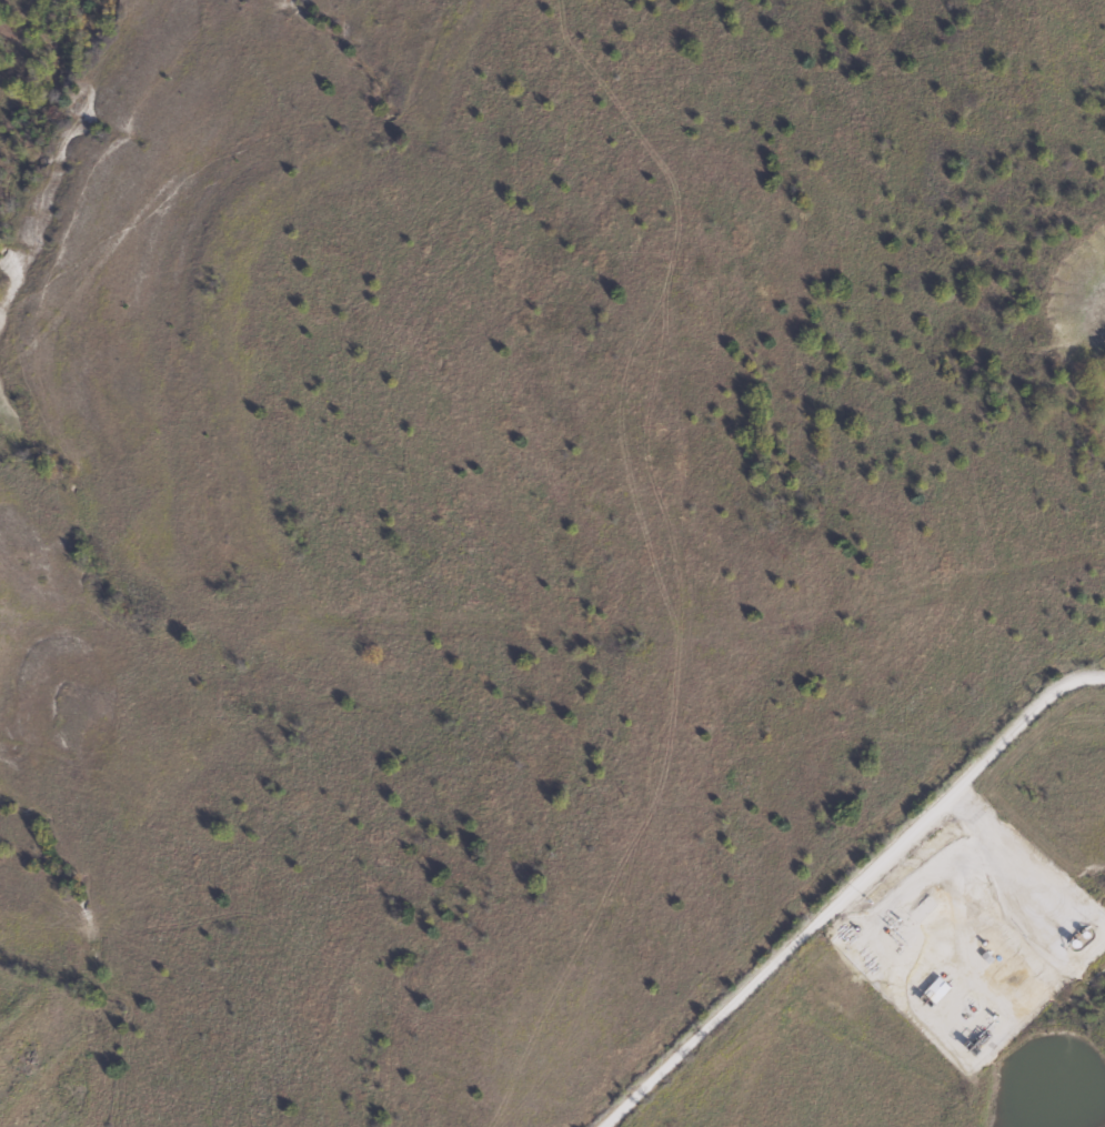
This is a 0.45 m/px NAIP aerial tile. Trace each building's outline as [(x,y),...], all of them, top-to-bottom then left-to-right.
[(934,1006),(950,989),(938,978),(922,994),(934,1006)]
